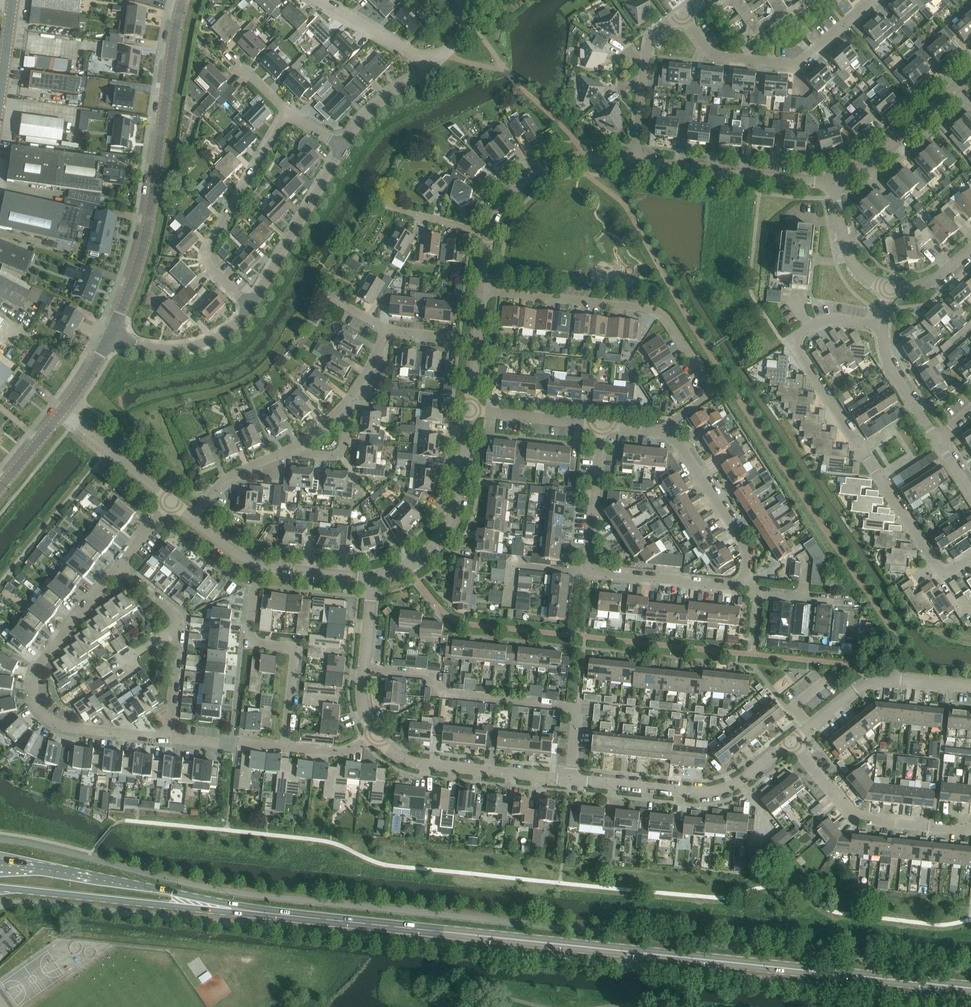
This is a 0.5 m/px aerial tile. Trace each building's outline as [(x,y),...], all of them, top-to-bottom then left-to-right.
[(31,7),(78,13),(80,0),(32,0),(31,7)] [(270,15),(271,15),(278,8),(281,5),(277,0),(255,0),(270,15)] [(369,2),(386,18),(395,9),(399,13),(406,6),(401,2),(396,7),(388,0),(370,0),(369,2)] [(645,21),(650,10),(643,0),(631,0),(630,0),(624,13),(632,23),(645,21)] [(711,8),(716,16),(728,7),(734,8),(739,16),(740,18),(751,10),(750,8),(744,0),(722,0),(711,8)] [(757,3),(760,7),(767,2),(772,9),(771,15),(760,23),(765,30),(766,31),(791,13),(788,10),(781,0),(766,0),(761,0),(757,3)] [(799,2),(788,10),(791,13),(794,17),(818,0),(800,0),(799,2)] [(897,0),(888,7),(895,15),(891,19),(900,29),(904,25),(900,20),(908,13),(897,0)] [(908,13),(916,6),(920,11),(925,7),(919,0),(912,0),(897,0),(908,13)] [(278,8),(271,15),(276,20),(281,15),(297,31),(305,24),(308,20),(291,3),(282,12),(278,8)] [(760,7),(757,3),(750,8),(751,10),(753,12),(760,7)] [(406,6),(399,13),(396,17),(413,34),(419,28),(423,33),(433,22),(426,15),(419,12),(415,16),(406,6)] [(31,7),(29,23),(76,30),(78,13),(31,7)] [(127,8),(125,22),(144,24),(145,10),(127,8)] [(740,18),(739,16),(731,21),(734,25),(742,20),(747,27),(746,32),(734,41),(740,48),(765,30),(760,23),(753,12),(751,10),(740,18)] [(599,32),(596,37),(607,43),(610,38),(622,31),(622,19),(610,12),(599,18),(599,32)] [(226,14),(223,17),(211,29),(227,44),(241,30),(226,14)] [(961,22),(970,33),(970,17),(969,14),(961,22)] [(880,15),(872,22),(883,35),(891,28),(895,33),(900,29),(891,19),(887,22),(880,15)] [(253,22),(257,26),(261,24),(255,17),(253,22)] [(298,31),(297,31),(288,40),(293,45),(308,30),(323,45),(330,39),(334,35),(317,18),(308,27),(305,24),(297,31),(298,31)] [(105,37),(105,41),(122,43),(123,36),(142,39),(144,24),(125,22),(119,21),(118,31),(109,30),(109,34),(110,34),(110,37),(105,37)] [(731,21),(724,26),(727,30),(734,25),(731,21)] [(257,26),(253,22),(239,35),(244,39),(250,32),(250,33),(257,26)] [(883,35),(872,22),(863,29),(870,37),(866,41),(875,51),(879,47),(879,46),(887,39),(883,35)] [(944,28),(953,38),(957,34),(964,42),(970,36),(970,33),(961,22),(953,29),(949,24),(944,28)] [(953,38),(944,28),(939,32),(943,37),(936,44),(947,57),(955,50),(949,42),(953,38)] [(250,32),(244,39),(239,44),(254,59),(266,48),(250,33),(250,32)] [(323,46),(312,58),(319,64),(330,53),(334,57),(340,51),(349,60),(360,50),(343,33),(334,42),(330,39),(323,45),(323,46)] [(607,43),(596,37),(593,42),(581,49),(581,61),(593,68),(604,62),(604,48),(607,43)] [(947,57),(936,44),(928,51),(918,40),(914,44),(919,50),(928,60),(932,56),(939,64),(947,57)] [(103,42),(101,56),(101,58),(118,61),(117,71),(137,74),(140,52),(120,50),(120,53),(116,52),(117,44),(122,44),(122,43),(105,41),(105,42),(103,42)] [(273,53),(279,47),(274,43),(262,54),(267,58),(273,52),(273,53)] [(847,44),(838,51),(850,65),(854,70),(860,65),(862,67),(869,61),(860,52),(856,55),(847,44)] [(319,49),(315,45),(305,55),(309,59),(319,49)] [(919,50),(915,54),(907,61),(911,66),(922,79),(930,72),(924,64),(928,60),(919,50)] [(850,65),(838,51),(830,59),(840,70),(836,73),(844,83),(850,77),(844,70),(850,65)] [(273,52),(267,58),(262,64),(277,79),(284,72),(290,78),(296,72),(308,60),(304,55),(298,61),(296,59),(291,65),(288,68),(273,53),(273,52)] [(369,83),(373,79),(375,81),(391,65),(379,54),(365,68),(361,65),(355,70),(359,74),(369,83)] [(679,84),(681,66),(670,65),(668,80),(659,79),(658,87),(670,88),(671,83),(679,84)] [(844,83),(836,73),(832,77),(822,65),(814,73),(826,86),(832,81),(838,88),(844,83)] [(903,65),(899,68),(894,72),(903,82),(907,78),(914,86),(922,79),(911,66),(906,69),(903,65)] [(229,87),(225,83),(227,81),(211,66),(200,77),(213,91),(209,94),(216,101),(221,96),(221,95),(229,87)] [(681,66),(679,84),(686,85),(685,94),(694,95),(695,83),(690,82),(692,67),(681,66)] [(700,83),(695,83),(694,95),(702,96),(703,87),(711,88),(713,70),(702,68),(700,83)] [(713,70),(711,88),(719,89),(718,98),(726,99),(727,86),(722,85),(724,71),(713,70)] [(290,78),(284,83),(300,99),(304,94),(311,87),(296,72),(290,78)] [(732,87),(727,86),(726,99),(734,99),(735,90),(743,91),(745,73),(734,72),(732,87)] [(86,97),(88,81),(30,73),(28,89),(86,97)] [(756,74),(745,73),(743,91),(751,92),(749,104),(758,105),(759,92),(754,92),(756,74)] [(826,86),(814,73),(806,80),(815,91),(812,95),(820,104),(826,99),(820,92),(826,86)] [(359,74),(345,88),(341,84),(335,90),(337,91),(339,94),(340,94),(345,100),(351,105),(349,103),(353,99),(355,101),(371,85),(369,83),(359,74)] [(311,87),(304,94),(310,100),(317,94),(328,82),(324,77),(313,88),(311,87)] [(595,108),(605,100),(601,96),(600,82),(588,77),(577,85),(579,97),(591,103),(595,108)] [(876,83),(878,85),(872,90),(888,109),(897,101),(887,90),(891,87),(883,77),(876,83)] [(759,92),(758,105),(766,106),(767,97),(775,97),(777,79),(766,78),(764,93),(759,92)] [(777,79),(775,97),(786,99),(785,103),(790,104),(790,110),(799,111),(800,98),(791,97),(791,96),(786,95),(788,81),(777,79)] [(333,87),(328,82),(317,94),(321,98),(328,92),(332,96),(337,91),(335,90),(333,87)] [(231,85),(229,87),(221,95),(221,96),(226,100),(232,107),(237,102),(232,96),(236,91),(231,85)] [(114,95),(107,94),(106,103),(112,104),(112,106),(113,106),(131,108),(131,109),(132,109),(134,90),(134,91),(115,88),(114,95)] [(864,93),(858,99),(866,108),(870,105),(880,116),(888,109),(872,90),(866,95),(864,93)] [(609,103),(618,96),(615,92),(606,98),(609,103)] [(340,94),(339,94),(325,108),(320,102),(314,108),(327,121),(331,116),(336,121),(351,105),(345,100),(340,94)] [(812,95),(807,99),(811,112),(820,104),(812,95)] [(221,96),(216,101),(214,103),(219,107),(226,100),(221,96)] [(800,98),(799,111),(811,112),(807,99),(800,98)] [(866,108),(858,99),(852,104),(858,111),(852,116),(864,130),(872,123),(863,111),(866,108)] [(608,105),(605,100),(595,108),(598,113),(600,126),(611,131),(622,123),(621,111),(608,105)] [(245,120),(255,129),(271,114),(260,103),(244,118),(245,120)] [(661,109),(653,108),(651,121),(657,121),(655,136),(666,137),(668,119),(667,119),(660,118),(661,109)] [(668,119),(666,137),(677,138),(678,124),(684,124),(685,112),(677,111),(676,118),(668,117),(667,119),(668,119)] [(130,121),(119,119),(120,113),(108,112),(107,118),(114,119),(111,146),(127,148),(130,121)] [(693,112),(685,112),(684,124),(689,125),(687,141),(698,143),(700,124),(692,124),(693,112)] [(960,122),(970,135),(970,115),(969,113),(960,122)] [(527,114),(520,119),(510,124),(516,135),(522,131),(529,143),(540,136),(527,114)] [(840,114),(834,120),(842,129),(846,126),(856,137),(864,130),(852,116),(846,121),(840,114)] [(234,121),(239,126),(243,130),(230,143),(231,144),(241,154),(256,139),(250,133),(255,129),(245,120),(240,115),(234,121)] [(64,122),(21,116),(19,136),(25,137),(25,143),(58,147),(59,141),(61,141),(64,122)] [(700,124),(698,143),(709,144),(710,129),(716,129),(717,117),(709,116),(708,125),(700,124)] [(717,117),(716,129),(721,130),(719,145),(730,146),(732,128),(724,127),(725,118),(717,117)] [(732,128),(730,146),(741,147),(743,130),(748,131),(749,118),(741,118),(740,129),(732,128)] [(758,119),(749,118),(748,131),(753,131),(751,146),(762,147),(764,129),(756,128),(758,119)] [(842,129),(834,120),(832,121),(834,128),(827,130),(833,148),(842,145),(838,130),(842,129)] [(772,130),(764,129),(762,147),(773,149),(775,134),(780,134),(781,122),(773,121),(772,130)] [(790,123),(781,122),(780,134),(785,135),(784,150),(795,151),(796,133),(789,132),(790,123)] [(960,122),(950,130),(958,139),(954,143),(963,154),(970,146),(967,142),(970,138),(970,135),(960,122)] [(796,133),(795,151),(806,152),(807,137),(812,138),(814,125),(805,124),(804,134),(796,133)] [(814,125),(812,138),(813,138),(817,137),(821,151),(833,148),(827,130),(819,132),(817,124),(814,125)] [(502,125),(494,132),(493,130),(491,129),(486,133),(494,144),(506,158),(515,150),(507,140),(511,136),(502,125)] [(480,139),(482,142),(474,148),(483,159),(488,155),(496,165),(506,158),(494,144),(486,133),(481,137),(480,139)] [(317,148),(306,137),(299,143),(305,148),(292,162),(293,163),(302,173),(303,173),(318,158),(312,152),(317,148)] [(229,143),(231,145),(225,151),(229,155),(215,168),(216,170),(226,180),(226,179),(226,180),(242,164),(236,158),(240,154),(241,154),(231,144),(230,143),(229,143)] [(957,162),(944,147),(939,151),(934,145),(924,153),(937,168),(943,163),(949,169),(957,162)] [(11,147),(6,181),(69,190),(67,198),(99,206),(102,183),(105,160),(99,159),(11,147)] [(472,152),(468,156),(461,150),(457,154),(456,153),(450,160),(458,167),(457,169),(464,175),(466,172),(473,179),(486,165),(472,152)] [(100,153),(99,159),(105,160),(102,183),(121,186),(124,169),(118,168),(116,165),(117,155),(100,153)] [(937,168),(924,153),(915,161),(920,167),(916,171),(927,185),(932,181),(928,176),(937,168)] [(278,161),(288,167),(292,160),(282,154),(278,161)] [(302,173),(293,163),(287,169),(291,173),(277,187),(278,188),(288,198),(304,183),(298,177),(302,173)] [(453,169),(451,177),(448,186),(453,187),(450,199),(461,207),(469,205),(472,191),(463,184),(466,179),(453,169)] [(927,185),(916,171),(911,175),(906,169),(896,177),(910,192),(915,187),(919,192),(927,185)] [(226,180),(216,170),(210,176),(214,180),(200,193),(202,195),(211,205),(211,204),(212,205),(227,189),(222,184),(226,180)] [(448,186),(451,177),(446,176),(441,180),(435,175),(418,192),(429,203),(441,192),(447,193),(448,188),(448,186)] [(910,192),(896,177),(887,186),(892,192),(888,196),(900,209),(908,202),(904,198),(910,192)] [(962,196),(970,206),(970,183),(968,185),(970,189),(962,196)] [(288,198),(278,188),(272,194),(276,198),(263,212),(264,213),(264,214),(273,223),(274,223),(289,208),(284,203),(288,198)] [(900,209),(888,196),(883,200),(876,191),(867,200),(879,215),(886,210),(891,216),(900,209)] [(63,206),(4,193),(1,210),(59,223),(63,206)] [(211,205),(202,195),(196,201),(200,205),(186,219),(197,230),(213,214),(207,209),(211,205)] [(945,205),(948,208),(956,217),(960,213),(967,221),(970,218),(970,206),(962,196),(955,203),(951,200),(945,205)] [(64,198),(63,206),(59,223),(55,240),(59,241),(57,252),(69,255),(71,244),(73,244),(77,226),(93,230),(88,250),(108,254),(116,218),(98,214),(100,206),(99,206),(67,198),(67,199),(64,198)] [(879,215),(867,200),(857,208),(862,214),(856,220),(864,228),(860,231),(865,236),(877,225),(873,220),(879,215)] [(942,214),(934,220),(949,238),(959,229),(944,212),(948,208),(945,205),(940,210),(942,214)] [(1,210),(0,213),(0,228),(55,240),(59,223),(1,210)] [(174,219),(181,226),(185,230),(171,244),(183,255),(198,239),(192,234),(197,230),(186,219),(180,213),(174,219)] [(273,223),(264,214),(258,220),(262,224),(248,238),(249,239),(259,248),(259,249),(275,233),(269,228),(273,223)] [(934,220),(930,224),(928,222),(925,225),(919,218),(912,224),(918,230),(928,241),(932,238),(940,246),(949,238),(934,220)] [(235,226),(234,227),(231,233),(247,249),(233,263),(245,274),(260,258),(255,253),(259,248),(249,239),(248,238),(242,232),(242,233),(235,226)] [(798,227),(798,232),(797,237),(781,236),(779,236),(778,246),(780,246),(778,267),(776,266),(775,276),(777,277),(793,279),(792,289),(808,290),(811,264),(810,264),(810,262),(812,262),(813,257),(810,257),(811,255),(812,255),(814,229),(798,227)] [(401,269),(404,264),(410,252),(405,250),(413,237),(397,228),(391,239),(392,240),(388,247),(398,252),(392,264),(401,269)] [(914,238),(904,240),(908,262),(920,260),(918,249),(920,248),(928,241),(918,230),(914,233),(914,238)] [(438,256),(440,236),(425,234),(424,247),(417,246),(415,262),(423,263),(424,254),(438,256)] [(908,262),(904,240),(894,241),(891,238),(885,239),(884,239),(887,254),(893,253),(895,264),(908,262)] [(446,266),(446,261),(461,263),(463,242),(449,240),(447,250),(441,250),(439,265),(446,266)] [(25,273),(33,254),(0,241),(0,263),(25,273)] [(181,301),(193,290),(188,285),(196,277),(181,261),(170,273),(185,288),(176,296),(181,301)] [(68,266),(65,274),(65,276),(77,281),(72,295),(90,302),(101,276),(82,269),(81,271),(68,266)] [(30,293),(33,285),(29,283),(1,269),(0,271),(0,297),(22,308),(30,293)] [(386,292),(387,290),(393,280),(385,276),(381,283),(370,276),(358,297),(371,305),(381,289),(386,292)] [(969,281),(964,285),(963,284),(956,290),(965,300),(970,295),(970,283),(969,281)] [(197,294),(193,290),(181,301),(186,306),(197,294)] [(387,290),(386,292),(381,300),(385,303),(391,303),(390,316),(402,317),(403,299),(397,298),(397,291),(387,290)] [(950,298),(945,302),(959,318),(957,320),(960,323),(964,319),(961,316),(965,313),(958,306),(965,300),(956,290),(949,297),(950,298)] [(213,293),(197,309),(209,320),(224,305),(213,293)] [(403,299),(402,317),(414,318),(415,306),(421,306),(422,294),(411,293),(410,300),(403,299)] [(438,321),(440,303),(433,302),(434,295),(422,294),(421,306),(427,307),(425,320),(438,321)] [(181,301),(176,296),(171,302),(169,300),(158,312),(177,332),(189,320),(180,311),(186,306),(181,301)] [(447,304),(440,303),(438,321),(450,322),(452,310),(457,310),(459,298),(447,297),(447,304)] [(959,318),(945,302),(940,306),(939,305),(932,312),(940,321),(947,316),(953,323),(957,320),(959,318)] [(66,308),(54,331),(70,339),(78,322),(79,323),(83,316),(66,308)] [(518,329),(520,309),(503,308),(501,327),(518,329)] [(520,309),(518,329),(535,331),(537,311),(520,309)] [(537,311),(535,331),(552,332),(554,313),(537,311)] [(940,321),(932,312),(925,318),(926,319),(920,324),(934,339),(934,340),(934,339),(937,343),(941,340),(938,336),(940,334),(934,327),(940,321)] [(554,313),(552,332),(551,338),(568,340),(571,315),(554,313)] [(590,337),(592,317),(575,315),(572,335),(590,337)] [(592,317),(590,337),(606,338),(608,319),(592,317)] [(608,319),(606,338),(623,340),(625,320),(608,319)] [(625,320),(623,340),(640,342),(642,322),(625,320)] [(355,333),(344,326),(338,336),(343,339),(339,347),(356,357),(363,345),(352,338),(355,333)] [(916,331),(913,327),(913,326),(899,335),(903,340),(900,342),(903,348),(902,349),(908,357),(918,350),(922,347),(917,339),(915,341),(911,334),(916,331)] [(837,334),(837,333),(834,329),(829,333),(836,343),(841,340),(837,334)] [(842,330),(837,333),(837,334),(841,340),(844,344),(849,340),(842,330)] [(855,343),(847,348),(847,349),(855,362),(858,366),(864,362),(865,362),(867,361),(864,357),(869,353),(855,331),(849,335),(855,343)] [(651,362),(668,351),(659,337),(642,347),(651,362)] [(828,349),(825,345),(821,338),(815,342),(822,352),(827,349),(828,349)] [(847,349),(847,348),(844,344),(836,349),(831,341),(825,345),(828,349),(827,349),(830,354),(840,367),(844,364),(847,368),(850,366),(849,366),(855,362),(847,349)] [(54,368),(59,361),(49,354),(52,349),(42,342),(38,347),(43,350),(31,369),(46,379),(53,367),(54,368)] [(343,378),(350,366),(339,360),(342,354),(327,346),(322,356),(330,361),(326,368),(343,378)] [(959,347),(946,355),(949,361),(962,353),(959,347)] [(402,349),(401,357),(398,357),(397,357),(396,359),(395,363),(396,365),(397,366),(400,366),(400,369),(409,370),(408,375),(413,376),(412,380),(419,381),(421,364),(415,363),(416,350),(402,349)] [(830,354),(823,358),(818,350),(811,354),(826,376),(831,373),(834,377),(836,375),(835,375),(842,370),(840,367),(830,354)] [(918,350),(908,357),(913,365),(914,364),(918,370),(929,362),(925,355),(923,357),(918,350)] [(677,365),(668,351),(651,362),(661,376),(677,365)] [(444,379),(446,367),(440,366),(441,353),(427,352),(425,372),(434,372),(433,378),(444,379)] [(777,369),(788,370),(789,357),(778,356),(777,369)] [(929,362),(918,370),(921,375),(920,376),(925,384),(940,375),(935,367),(939,364),(935,358),(929,362)] [(963,366),(958,371),(967,382),(970,378),(970,361),(969,359),(968,359),(966,359),(963,362),(963,364),(962,365),(963,366)] [(12,374),(0,363),(0,389),(12,374)] [(677,365),(661,376),(670,390),(686,379),(677,365)] [(518,393),(520,377),(506,375),(507,367),(498,367),(496,386),(502,387),(501,392),(518,393)] [(777,369),(766,368),(766,376),(765,376),(765,379),(770,379),(769,385),(778,386),(799,388),(802,389),(803,376),(796,375),(795,381),(787,380),(788,370),(777,369)] [(316,370),(309,379),(304,385),(304,386),(324,402),(333,391),(322,383),(326,378),(316,370)] [(20,380),(15,387),(16,388),(8,398),(21,408),(29,398),(30,399),(35,393),(31,389),(35,384),(22,374),(18,379),(20,380)] [(534,378),(520,377),(518,393),(535,395),(536,390),(542,391),(543,375),(534,374),(534,378)] [(566,377),(566,382),(564,398),(581,400),(582,395),(587,396),(589,380),(590,375),(581,374),(581,378),(566,377)] [(552,376),(543,375),(542,391),(547,391),(547,396),(564,398),(566,382),(552,380),(552,376)] [(940,375),(925,384),(931,392),(932,391),(938,401),(956,390),(953,385),(947,389),(943,383),(944,382),(940,375)] [(696,393),(686,379),(670,390),(673,395),(671,397),(675,403),(678,402),(679,404),(696,393)] [(589,380),(587,396),(593,396),(593,401),(610,403),(611,387),(598,385),(598,381),(589,380)] [(625,388),(611,387),(610,403),(627,405),(627,400),(633,401),(635,385),(626,384),(625,388)] [(898,402),(889,388),(887,385),(877,391),(879,394),(888,408),(898,402)] [(778,386),(778,393),(777,393),(776,396),(781,397),(781,403),(790,404),(790,403),(810,406),(810,405),(813,406),(814,393),(808,392),(807,398),(798,397),(799,388),(778,386)] [(298,389),(290,397),(284,402),(285,403),(301,421),(311,412),(303,402),(307,398),(298,389)] [(423,410),(442,412),(443,401),(433,400),(433,394),(419,392),(418,402),(424,404),(423,410)] [(879,394),(869,401),(878,414),(888,408),(879,394)] [(867,397),(858,403),(869,421),(878,414),(869,401),(867,397)] [(267,409),(272,416),(265,420),(276,437),(287,429),(280,419),(285,415),(277,403),(267,409)] [(790,403),(790,404),(789,411),(788,411),(788,413),(793,414),(792,420),(801,421),(822,423),(824,423),(826,411),(819,410),(819,416),(809,415),(810,406),(790,403)] [(869,421),(858,403),(848,410),(859,427),(867,439),(877,433),(873,426),(869,429),(865,423),(869,421)] [(387,408),(373,406),(373,413),(362,411),(361,422),(380,424),(380,418),(386,417),(387,408)] [(247,413),(251,420),(246,422),(248,427),(240,431),(248,449),(261,444),(256,432),(261,429),(253,410),(247,413)] [(442,412),(423,410),(423,416),(417,417),(416,427),(429,428),(430,422),(441,423),(442,412)] [(711,426),(722,419),(717,412),(710,417),(705,410),(690,420),(697,429),(708,422),(711,426)] [(896,421),(892,414),(888,416),(892,423),(896,421)] [(722,419),(711,426),(715,431),(703,439),(709,448),(729,435),(725,428),(727,427),(722,419)] [(801,421),(800,428),(799,431),(804,432),(804,438),(813,439),(813,438),(833,440),(836,441),(837,428),(831,427),(830,433),(821,432),(822,423),(801,421)] [(380,424),(361,422),(360,433),(370,435),(370,441),(384,442),(385,433),(379,430),(380,424)] [(411,436),(411,425),(402,425),(401,436),(411,436)] [(233,426),(222,430),(215,433),(215,435),(225,459),(238,454),(233,442),(239,439),(233,426)] [(416,427),(415,434),(414,444),(420,445),(438,447),(440,436),(429,435),(429,428),(416,427)] [(970,432),(962,437),(968,446),(970,444),(970,428),(969,429),(970,432)] [(729,435),(709,448),(715,457),(727,450),(730,454),(740,447),(736,440),(733,442),(729,435)] [(215,463),(210,451),(216,449),(210,436),(199,441),(202,447),(194,450),(202,469),(215,463)] [(813,438),(813,439),(812,446),(811,446),(811,448),(816,449),(815,455),(824,456),(844,458),(847,458),(849,446),(842,445),(841,451),(832,449),(833,440),(813,438)] [(358,446),(357,457),(376,459),(377,453),(383,452),(384,442),(370,441),(369,447),(358,446)] [(503,460),(505,442),(494,441),(493,449),(488,448),(486,462),(503,464),(503,460)] [(503,460),(503,464),(520,466),(521,452),(516,451),(516,443),(505,442),(503,460)] [(413,452),(412,458),(408,457),(408,461),(412,461),(426,463),(426,457),(437,458),(438,447),(420,445),(419,451),(413,452)] [(521,452),(520,466),(526,466),(526,463),(537,464),(539,446),(528,445),(527,452),(521,452)] [(539,446),(537,464),(544,465),(543,470),(544,470),(542,484),(545,485),(546,477),(547,470),(548,465),(550,447),(539,446)] [(550,447),(548,465),(558,466),(560,448),(550,447)] [(633,466),(635,448),(624,447),(624,453),(617,452),(616,466),(622,467),(622,470),(633,471),(633,466)] [(740,447),(730,454),(733,459),(721,467),(727,476),(742,466),(747,463),(743,456),(745,455),(740,447)] [(571,449),(560,448),(558,466),(569,467),(569,471),(575,472),(576,458),(570,457),(571,449)] [(646,449),(635,448),(633,466),(644,467),(646,449)] [(657,450),(646,449),(644,467),(655,468),(657,450)] [(657,450),(655,468),(666,469),(668,472),(678,466),(673,458),(667,458),(668,452),(657,450)] [(824,456),(823,463),(822,463),(822,466),(827,466),(826,473),(852,475),(859,476),(860,463),(853,463),(853,468),(843,467),(844,458),(824,456)] [(376,459),(357,457),(356,468),(367,469),(366,475),(384,477),(385,468),(375,465),(376,459)] [(926,467),(922,460),(918,462),(922,469),(926,467)] [(412,461),(411,468),(410,479),(416,479),(435,481),(436,470),(425,469),(426,463),(412,461)] [(678,466),(668,472),(671,477),(662,483),(668,493),(683,483),(677,474),(682,471),(678,466)] [(742,466),(727,476),(733,485),(745,478),(748,483),(759,476),(754,468),(747,473),(742,466)] [(930,472),(939,486),(949,480),(940,466),(930,472)] [(284,478),(283,486),(283,492),(292,493),(296,490),(296,487),(301,487),(303,469),(292,468),(290,478),(284,478)] [(303,469),(301,487),(306,488),(305,490),(308,494),(317,495),(319,481),(313,481),(314,470),(303,469)] [(319,481),(317,495),(335,497),(335,491),(337,472),(326,471),(325,482),(319,481)] [(337,472),(335,491),(341,492),(342,498),(352,499),(353,485),(347,484),(348,474),(337,472)] [(902,472),(899,475),(903,481),(907,479),(902,472)] [(930,472),(920,479),(929,492),(939,486),(930,472)] [(872,481),(846,478),(845,485),(840,484),(839,494),(857,496),(860,496),(861,487),(871,488),(872,481)] [(435,481),(416,479),(415,490),(409,489),(407,493),(419,499),(423,491),(433,492),(435,481)] [(920,479),(911,485),(920,499),(929,492),(920,479)] [(490,488),(489,499),(507,501),(508,490),(512,490),(512,484),(498,483),(498,489),(490,488)] [(683,483),(668,493),(664,495),(669,504),(674,501),(684,494),(685,495),(689,492),(683,483)] [(752,483),(748,485),(734,494),(741,504),(757,493),(758,496),(764,492),(761,488),(756,491),(752,483)] [(920,499),(911,485),(901,491),(910,505),(920,499)] [(237,502),(256,504),(257,498),(263,497),(264,487),(250,486),(249,492),(239,491),(237,502)] [(562,489),(545,488),(543,487),(542,493),(544,494),(543,504),(547,505),(564,507),(566,496),(562,495),(562,489)] [(756,497),(758,496),(757,493),(741,504),(747,514),(760,505),(756,497)] [(690,503),(685,495),(684,494),(674,501),(669,504),(675,513),(690,503)] [(403,500),(400,502),(395,508),(400,512),(413,525),(421,517),(413,509),(418,502),(405,496),(403,500)] [(857,496),(857,502),(851,502),(850,512),(869,514),(872,514),(873,505),(882,506),(883,499),(878,498),(865,497),(860,496),(857,496)] [(607,497),(607,501),(607,503),(610,508),(604,512),(610,522),(625,512),(619,503),(619,499),(607,497)] [(115,507),(111,512),(127,525),(131,520),(130,519),(135,513),(136,513),(118,498),(113,505),(115,507)] [(507,501),(489,499),(488,510),(506,511),(507,501)] [(256,504),(237,502),(236,513),(247,514),(246,521),(260,522),(261,515),(255,514),(256,504)] [(696,511),(690,503),(675,513),(681,521),(696,511)] [(547,505),(545,515),(563,517),(564,507),(547,505)] [(765,512),(760,505),(747,514),(753,523),(769,512),(771,515),(772,514),(776,511),(773,507),(765,512)] [(663,508),(657,512),(661,518),(667,515),(663,508)] [(488,510),(487,520),(505,522),(506,511),(488,510)] [(625,512),(610,522),(616,531),(631,521),(634,519),(628,510),(625,512)] [(696,511),(681,521),(686,530),(701,520),(696,511)] [(105,515),(99,522),(116,536),(122,529),(123,530),(127,525),(111,512),(107,517),(105,515)] [(413,525),(400,512),(395,516),(390,513),(388,515),(384,518),(391,530),(398,526),(406,533),(413,525)] [(769,512),(753,523),(759,533),(773,524),(776,522),(772,514),(771,515),(769,512)] [(969,532),(970,530),(970,514),(970,512),(960,518),(969,532)] [(535,514),(527,514),(526,522),(531,523),(532,517),(534,518),(535,514)] [(869,514),(868,520),(863,519),(862,530),(880,532),(880,531),(883,532),(883,531),(884,522),(894,523),(895,516),(889,516),(877,515),(877,514),(872,514),(869,514)] [(969,532),(960,518),(957,514),(947,520),(948,521),(950,524),(959,538),(969,532)] [(563,517),(545,515),(541,515),(540,518),(545,519),(544,526),(562,528),(563,517)] [(296,521),(289,520),(279,519),(278,533),(284,534),(283,545),(294,546),(296,527),(296,521)] [(373,523),(374,529),(368,531),(373,549),(384,546),(381,536),(388,531),(381,520),(377,522),(373,523)] [(487,520),(485,531),(496,532),(503,533),(505,522),(487,520)] [(701,520),(686,530),(692,538),(707,529),(701,520)] [(631,521),(616,531),(622,540),(637,530),(631,521)] [(950,524),(948,521),(938,527),(941,531),(950,544),(959,538),(950,524)] [(96,530),(92,535),(108,548),(112,544),(111,543),(116,536),(99,522),(94,529),(96,530)] [(306,528),(296,527),(294,546),(305,547),(306,536),(312,537),(314,523),(307,522),(306,528)] [(314,523),(312,537),(318,537),(317,548),(328,549),(330,531),(330,525),(314,523)] [(773,524),(759,533),(765,542),(782,532),(783,534),(788,530),(786,526),(778,531),(773,524)] [(336,531),(330,531),(328,549),(339,551),(340,540),(347,541),(348,527),(338,525),(336,531)] [(367,525),(356,527),(352,527),(350,541),(359,541),(362,552),(373,549),(368,531),(367,525)] [(544,526),(543,537),(561,539),(562,528),(544,526)] [(707,529),(692,538),(698,547),(712,537),(707,529)] [(478,530),(477,541),(494,543),(496,532),(485,531),(478,530)] [(643,539),(637,530),(622,540),(628,549),(643,539)] [(880,531),(880,532),(879,537),(874,537),(873,547),(891,549),(895,549),(896,540),(905,541),(906,534),(901,533),(888,532),(883,531),(883,532),(880,531)] [(950,544),(941,531),(931,537),(940,551),(950,544)] [(782,532),(765,542),(772,552),(785,543),(781,535),(783,534),(782,532)] [(86,538),(80,545),(98,559),(103,552),(104,553),(108,548),(92,535),(88,540),(86,538)] [(543,537),(542,548),(560,550),(561,539),(543,537)] [(718,546),(712,537),(698,547),(703,556),(707,553),(718,546)] [(643,539),(628,549),(634,558),(640,554),(648,548),(654,544),(660,540),(658,538),(652,542),(652,541),(646,545),(643,539)] [(817,544),(813,539),(803,545),(807,550),(817,544)] [(789,540),(785,543),(772,552),(778,562),(792,553),(790,549),(794,547),(789,540)] [(494,543),(477,541),(475,552),(483,553),(483,559),(506,561),(511,556),(497,554),(498,543),(494,543)] [(143,546),(147,552),(151,549),(147,543),(143,546)] [(722,543),(718,546),(707,553),(713,561),(728,552),(722,543)] [(164,565),(174,553),(172,551),(174,549),(167,544),(155,558),(164,565)] [(660,554),(654,544),(648,548),(640,554),(646,563),(651,560),(654,565),(663,566),(664,554),(660,554)] [(817,544),(807,550),(813,560),(825,557),(817,544)] [(77,553),(73,558),(89,572),(93,567),(92,566),(98,559),(80,545),(75,552),(77,553)] [(542,548),(541,555),(532,554),(531,564),(550,566),(551,560),(559,561),(560,550),(542,548)] [(891,549),(891,555),(886,554),(885,565),(885,569),(886,570),(889,571),(905,573),(907,557),(917,558),(917,551),(912,551),(900,550),(900,549),(895,549),(891,549)] [(728,552),(713,561),(719,570),(717,574),(722,575),(735,566),(732,561),(733,561),(728,552)] [(174,553),(164,565),(172,572),(184,558),(178,553),(177,555),(174,553)] [(34,565),(38,561),(31,555),(28,560),(34,565)] [(813,560),(812,566),(824,568),(825,557),(813,560)] [(67,562),(62,569),(79,582),(84,576),(85,576),(89,572),(73,558),(69,563),(67,562)] [(184,558),(172,572),(181,579),(191,566),(189,564),(190,563),(184,558)] [(457,560),(456,571),(474,573),(478,573),(480,559),(474,558),(473,562),(457,560)] [(711,561),(705,564),(709,573),(715,570),(711,561)] [(799,578),(800,563),(791,562),(789,577),(799,578)] [(152,566),(147,563),(139,572),(144,576),(152,566)] [(497,569),(491,569),(491,575),(505,576),(506,565),(497,564),(497,569)] [(193,568),(191,566),(181,579),(189,586),(201,571),(195,566),(193,568)] [(79,582),(62,569),(56,575),(58,577),(54,582),(70,595),(74,590),(73,589),(79,582)] [(201,571),(189,586),(198,593),(208,580),(206,578),(207,576),(201,571)] [(474,573),(456,571),(455,582),(473,584),(474,573)] [(550,586),(568,588),(569,577),(551,575),(550,586)] [(167,579),(162,585),(159,589),(164,592),(171,582),(167,579)] [(208,580),(198,593),(206,600),(208,597),(213,601),(220,592),(220,591),(220,592),(215,588),(218,585),(212,580),(210,582),(208,580)] [(934,609),(922,591),(915,596),(909,588),(914,585),(911,580),(900,587),(904,592),(903,592),(918,614),(923,610),(925,615),(928,613),(927,612),(933,608),(934,609)] [(961,591),(954,580),(949,584),(956,594),(961,591)] [(48,585),(43,592),(60,606),(65,599),(67,600),(70,595),(54,582),(50,587),(48,585)] [(473,584),(455,582),(454,593),(472,594),(473,584)] [(945,596),(943,593),(936,598),(930,590),(935,587),(932,582),(921,589),(922,591),(934,609),(938,616),(944,613),(946,617),(949,615),(948,614),(954,611),(955,611),(945,596)] [(568,588),(550,586),(545,585),(544,596),(549,597),(567,599),(568,588)] [(969,590),(963,594),(964,596),(964,595),(970,606),(970,593),(969,590)] [(39,600),(35,605),(52,618),(55,614),(54,613),(60,606),(43,592),(37,599),(39,600)] [(472,594),(454,593),(453,604),(459,604),(458,611),(470,612),(472,594)] [(611,595),(609,613),(626,615),(627,608),(628,597),(628,594),(622,593),(621,596),(611,595)] [(945,596),(955,611),(959,618),(964,615),(967,619),(970,617),(969,617),(970,615),(970,606),(964,595),(964,596),(956,600),(951,593),(945,596)] [(139,606),(133,596),(132,597),(133,597),(128,600),(125,595),(121,598),(119,594),(109,601),(110,603),(121,619),(139,606)] [(263,596),(259,631),(270,632),(273,611),(286,612),(287,595),(272,594),(272,597),(263,596)] [(517,594),(516,604),(529,606),(531,595),(517,594)] [(609,613),(611,595),(599,594),(599,600),(593,599),(591,613),(598,614),(598,612),(609,613)] [(303,597),(287,595),(286,612),(299,614),(296,635),(307,636),(311,601),(303,600),(303,597)] [(567,599),(549,597),(548,607),(566,609),(567,599)] [(627,608),(626,615),(636,616),(638,598),(628,597),(627,608)] [(328,624),(345,626),(347,610),(344,610),(345,601),(313,598),(312,609),(329,611),(328,624)] [(636,616),(646,617),(647,617),(648,604),(649,599),(638,598),(636,616)] [(110,603),(111,605),(108,607),(106,603),(95,610),(99,616),(107,628),(108,628),(121,619),(110,603)] [(213,609),(212,620),(228,622),(228,619),(231,619),(232,611),(228,611),(228,605),(229,605),(217,604),(216,609),(213,609)] [(508,609),(507,620),(512,620),(512,618),(520,619),(520,611),(529,612),(529,606),(516,604),(515,610),(508,609)] [(647,617),(646,617),(646,622),(656,623),(658,605),(648,604),(647,617)] [(689,604),(688,608),(689,608),(687,621),(688,621),(697,622),(699,605),(689,604)] [(52,618),(35,605),(31,610),(29,608),(24,615),(41,629),(47,622),(48,623),(52,618)] [(658,605),(656,623),(666,624),(668,606),(658,605)] [(709,606),(699,605),(697,622),(708,623),(709,606)] [(788,640),(791,606),(772,605),(770,635),(780,636),(779,640),(788,640)] [(668,606),(666,624),(676,625),(678,607),(668,606)] [(709,606),(708,623),(707,628),(717,629),(718,624),(719,607),(709,606)] [(392,612),(388,607),(382,612),(386,616),(392,612)] [(566,609),(548,607),(547,619),(564,620),(566,609)] [(678,607),(676,625),(687,626),(688,621),(687,621),(689,608),(688,608),(678,607)] [(730,608),(719,607),(718,624),(728,625),(730,608)] [(730,608),(728,625),(738,626),(740,609),(730,608)] [(409,632),(411,613),(400,612),(400,619),(391,618),(389,639),(395,640),(396,628),(406,629),(406,632),(409,632)] [(827,644),(830,613),(821,612),(818,643),(820,643),(827,644)] [(411,613),(409,632),(409,638),(419,639),(420,631),(421,622),(422,622),(423,614),(411,613)] [(809,642),(811,616),(796,614),(793,640),(799,641),(809,642)] [(840,636),(847,636),(848,615),(834,614),(831,647),(839,648),(840,636)] [(20,623),(16,628),(33,642),(36,637),(35,636),(41,629),(24,615),(18,622),(20,623)] [(99,616),(100,618),(97,620),(95,617),(85,624),(88,629),(89,629),(97,641),(110,632),(108,628),(107,628),(99,616)] [(228,622),(212,620),(211,631),(229,633),(230,625),(228,625),(228,622)] [(420,631),(419,639),(426,640),(426,642),(430,642),(432,623),(422,622),(421,622),(420,631)] [(443,624),(432,623),(430,642),(434,643),(434,640),(441,641),(440,655),(445,656),(445,658),(445,656),(448,635),(442,635),(443,624)] [(310,635),(308,646),(340,649),(340,641),(343,641),(345,626),(328,624),(327,637),(310,635)] [(868,650),(873,627),(866,625),(861,648),(868,650)] [(33,642),(16,628),(12,633),(10,632),(5,639),(22,653),(23,652),(22,652),(28,645),(29,646),(33,642)] [(89,629),(88,629),(90,631),(87,633),(84,630),(74,637),(78,642),(86,654),(100,645),(97,641),(89,629)] [(211,631),(210,642),(226,643),(226,640),(229,641),(229,633),(211,631)] [(445,656),(445,658),(451,659),(451,661),(455,661),(455,659),(462,660),(464,643),(453,642),(454,640),(448,639),(448,635),(445,656)] [(770,635),(766,635),(765,647),(788,649),(789,643),(779,642),(779,640),(780,636),(770,635)] [(120,636),(115,640),(122,650),(127,647),(120,636)] [(122,650),(115,640),(110,643),(118,653),(122,650)] [(789,643),(788,649),(828,654),(829,647),(820,646),(820,643),(818,643),(809,642),(799,641),(799,644),(789,643)] [(78,642),(79,644),(76,646),(74,643),(63,650),(67,656),(67,655),(75,667),(76,667),(76,668),(89,659),(86,654),(78,642)] [(226,643),(210,642),(208,652),(227,654),(228,647),(225,646),(226,643)] [(464,643),(462,660),(469,660),(469,663),(472,663),(475,644),(464,643)] [(485,645),(475,644),(472,663),(476,664),(477,661),(483,662),(485,645)] [(496,646),(485,645),(483,662),(490,663),(490,665),(494,666),(496,646)] [(340,649),(308,646),(307,657),(328,659),(327,672),(344,674),(345,658),(342,658),(343,649),(340,649)] [(507,648),(496,646),(494,666),(498,666),(498,664),(505,664),(505,662),(511,663),(512,651),(507,650),(507,648)] [(518,651),(512,651),(511,663),(517,663),(516,668),(527,669),(529,650),(518,649),(518,651)] [(540,651),(529,650),(527,669),(531,669),(532,667),(538,668),(540,651)] [(540,651),(538,668),(538,672),(545,673),(545,671),(549,671),(551,652),(540,651)] [(227,654),(208,652),(207,663),(226,665),(227,654)] [(551,652),(549,671),(553,672),(553,669),(559,670),(559,676),(567,677),(569,660),(561,659),(562,653),(551,652)] [(10,678),(14,670),(15,670),(18,663),(0,655),(0,677),(10,679),(10,678)] [(67,655),(67,656),(68,657),(65,659),(63,656),(52,663),(58,671),(54,674),(53,674),(59,684),(57,685),(60,689),(70,682),(68,679),(79,672),(76,668),(76,667),(75,667),(67,655)] [(275,674),(277,657),(261,656),(261,659),(252,658),(249,693),(260,694),(262,673),(275,674)] [(599,680),(601,661),(589,660),(587,679),(599,680)] [(109,666),(106,661),(95,668),(99,673),(109,666)] [(612,663),(601,661),(599,680),(610,681),(612,663)] [(226,665),(207,663),(206,674),(225,676),(226,665)] [(624,664),(612,663),(610,681),(622,683),(624,664)] [(624,664),(622,683),(633,684),(635,668),(636,665),(624,664)] [(112,671),(109,666),(99,673),(102,678),(112,671)] [(635,668),(633,684),(633,687),(644,689),(646,670),(635,668)] [(143,670),(138,673),(145,683),(150,680),(143,670)] [(658,671),(646,670),(644,689),(656,690),(658,671)] [(658,671),(656,690),(667,691),(669,672),(658,671)] [(325,685),(304,683),(303,694),(338,697),(339,689),(342,689),(344,674),(327,672),(325,685)] [(669,672),(667,691),(678,692),(680,673),(669,672)] [(703,676),(702,691),(713,692),(715,674),(703,672),(703,676)] [(692,675),(680,673),(678,692),(690,693),(692,675)] [(115,674),(104,681),(107,686),(118,679),(115,674)] [(225,676),(206,674),(205,685),(221,686),(221,683),(224,684),(225,676)] [(715,674),(713,692),(724,694),(726,675),(715,674)] [(703,676),(692,675),(690,693),(701,695),(702,691),(703,676)] [(726,675),(724,694),(736,695),(738,676),(726,675)] [(749,677),(738,676),(736,695),(747,696),(749,677)] [(11,697),(11,696),(10,696),(12,687),(13,687),(14,679),(10,678),(10,679),(0,677),(0,698),(11,697)] [(406,679),(393,677),(392,683),(384,682),(384,690),(381,689),(381,693),(400,695),(401,684),(406,685),(406,679)] [(118,679),(107,686),(111,691),(121,684),(118,679)] [(153,684),(134,697),(145,713),(146,715),(156,708),(155,706),(159,704),(154,697),(159,694),(159,695),(160,695),(153,684)] [(508,687),(508,695),(525,697),(525,692),(524,691),(524,692),(515,691),(516,685),(511,684),(508,687)] [(221,686),(205,685),(204,695),(222,697),(223,690),(221,689),(221,686)] [(73,697),(70,693),(62,699),(64,703),(73,697)] [(100,704),(97,699),(93,693),(74,705),(80,715),(81,715),(81,714),(85,711),(90,720),(101,712),(99,709),(102,707),(103,709),(100,704)] [(400,695),(381,693),(380,697),(383,697),(382,704),(388,705),(388,711),(398,712),(399,704),(406,705),(407,696),(400,695)] [(269,730),(273,695),(262,694),(260,715),(246,713),(245,730),(260,732),(261,729),(269,730)] [(303,694),(302,705),(323,707),(322,720),(339,722),(340,706),(337,706),(338,697),(303,694)] [(894,694),(893,700),(891,723),(901,724),(903,707),(896,706),(897,701),(903,701),(904,695),(894,694)] [(113,695),(103,702),(100,697),(97,699),(100,704),(103,709),(111,722),(122,715),(120,711),(123,709),(124,711),(121,706),(113,695)] [(222,697),(204,695),(203,706),(219,708),(219,705),(222,705),(222,697)] [(134,697),(121,706),(124,711),(132,724),(143,717),(141,714),(144,712),(145,713),(134,697)] [(17,716),(15,707),(16,707),(15,699),(0,702),(0,725),(17,716)] [(882,704),(880,722),(891,723),(893,700),(889,700),(889,705),(882,704)] [(764,708),(776,722),(785,715),(773,701),(764,708)] [(903,707),(901,724),(911,725),(913,702),(910,702),(909,707),(903,707)] [(913,702),(911,725),(921,727),(923,709),(916,708),(917,703),(913,702)] [(872,729),(880,722),(882,704),(875,704),(872,706),(870,706),(868,707),(866,709),(865,711),(861,715),(872,729)] [(923,709),(921,727),(931,728),(934,705),(930,704),(929,709),(923,709)] [(934,705),(931,728),(942,729),(943,711),(937,710),(937,705),(934,705)] [(193,714),(181,713),(180,719),(192,720),(192,721),(212,723),(213,718),(220,719),(221,711),(218,711),(219,708),(203,706),(201,716),(197,716),(197,717),(193,716),(193,714)] [(523,708),(512,707),(511,718),(518,719),(518,712),(523,713),(523,708)] [(764,708),(755,715),(767,730),(776,722),(764,708)] [(956,739),(959,713),(949,711),(946,738),(956,739)] [(959,713),(956,739),(967,740),(969,714),(959,713)] [(755,715),(746,722),(758,737),(767,730),(755,715)] [(872,729),(861,715),(856,719),(852,715),(850,717),(864,735),(872,729)] [(17,716),(0,725),(0,731),(5,736),(7,734),(15,743),(30,728),(25,722),(24,723),(17,716)] [(864,735),(850,717),(847,720),(850,724),(845,728),(856,742),(864,735)] [(422,718),(421,725),(419,744),(423,744),(423,742),(431,743),(431,735),(437,736),(439,719),(433,718),(433,719),(422,718)] [(439,719),(437,736),(443,736),(442,744),(449,745),(449,747),(453,747),(455,728),(444,727),(445,719),(439,719)] [(299,731),(298,742),(333,745),(334,737),(337,737),(339,722),(322,720),(320,733),(299,731)] [(419,744),(421,725),(417,724),(417,721),(405,720),(403,732),(409,733),(408,740),(416,741),(415,743),(419,744)] [(652,721),(652,728),(648,758),(660,760),(662,741),(656,740),(657,728),(658,722),(652,721)] [(603,754),(606,723),(600,722),(599,734),(593,734),(591,752),(603,754)] [(746,722),(737,730),(749,744),(758,737),(746,722)] [(612,724),(606,723),(603,754),(614,755),(616,736),(611,736),(612,724)] [(482,731),(476,731),(474,750),(478,750),(478,748),(485,748),(486,741),(492,741),(493,729),(494,726),(487,725),(487,726),(483,726),(482,731)] [(622,737),(616,736),(614,755),(626,756),(629,725),(623,725),(622,737)] [(629,725),(626,756),(637,757),(639,739),(634,738),(635,726),(629,725)] [(644,739),(639,739),(637,757),(648,758),(652,728),(646,727),(644,739)] [(455,728),(453,747),(456,748),(457,745),(464,746),(465,729),(455,728)] [(856,742),(845,728),(840,732),(837,728),(834,730),(848,748),(856,742)] [(465,729),(464,746),(470,747),(470,749),(474,750),(476,731),(465,729)] [(493,729),(492,741),(498,742),(497,750),(504,750),(504,753),(507,753),(510,734),(499,733),(499,730),(493,729)] [(667,742),(662,741),(660,760),(671,761),(672,746),(673,746),(675,730),(668,730),(667,742)] [(749,744),(737,730),(728,737),(740,751),(749,744)] [(848,748),(834,730),(831,732),(834,736),(829,741),(840,755),(848,748)] [(542,737),(540,754),(547,755),(547,757),(551,758),(552,744),(558,744),(559,733),(553,732),(553,739),(542,737)] [(44,743),(46,740),(39,736),(38,738),(30,733),(14,750),(25,756),(26,753),(36,759),(37,759),(44,743)] [(520,735),(510,734),(507,753),(511,754),(512,751),(519,752),(520,735)] [(520,735),(519,752),(525,753),(525,755),(529,756),(531,736),(520,735)] [(531,736),(529,756),(533,756),(533,753),(540,754),(542,737),(531,736)] [(728,737),(719,744),(731,758),(740,751),(728,737)] [(880,748),(878,748),(878,752),(890,753),(891,749),(888,749),(888,745),(887,745),(887,744),(885,743),(886,742),(882,741),(882,743),(881,743),(880,748)] [(37,759),(36,759),(33,764),(46,766),(46,764),(58,766),(62,745),(54,744),(54,745),(44,743),(37,759)] [(731,758),(719,744),(710,751),(722,766),(731,758)] [(672,746),(671,761),(670,764),(682,766),(684,747),(673,746),(672,746)] [(695,748),(684,747),(682,766),(694,767),(695,748)] [(83,770),(85,749),(79,748),(79,750),(70,749),(69,749),(67,771),(76,772),(76,770),(83,770)] [(695,748),(694,767),(705,768),(707,749),(695,748)] [(85,749),(83,770),(82,775),(89,776),(89,773),(97,774),(100,752),(91,751),(91,750),(85,749)] [(13,755),(9,751),(5,756),(9,760),(13,755)] [(108,753),(100,752),(97,774),(106,775),(106,773),(112,773),(115,752),(109,752),(108,753)] [(115,752),(112,773),(119,774),(118,776),(127,777),(129,755),(120,754),(121,753),(115,752)] [(265,771),(266,754),(251,752),(251,755),(242,754),(238,789),(249,790),(252,769),(265,771)] [(282,755),(266,754),(265,771),(278,772),(275,793),(286,794),(290,763),(290,759),(282,758),(282,755)] [(138,756),(129,755),(127,777),(136,778),(136,776),(142,776),(144,755),(138,755),(138,756)] [(150,756),(144,755),(142,776),(149,777),(148,780),(157,780),(159,758),(150,757),(150,756)] [(159,758),(157,780),(166,781),(166,779),(172,780),(174,759),(168,758),(168,759),(159,758)] [(180,759),(174,759),(172,780),(178,780),(178,783),(187,784),(189,762),(180,761),(180,759)] [(189,762),(187,784),(193,784),(193,789),(201,790),(204,762),(198,761),(198,762),(189,762)] [(298,764),(290,763),(286,794),(297,795),(299,778),(312,780),(314,763),(298,761),(298,764)] [(837,764),(845,774),(849,771),(840,761),(837,764)] [(936,770),(937,762),(928,761),(928,769),(936,770)] [(204,762),(201,790),(209,791),(210,786),(217,787),(219,764),(219,765),(210,764),(210,762),(204,762)] [(337,768),(334,799),(333,809),(339,810),(340,800),(345,800),(347,780),(360,781),(362,764),(346,762),(346,765),(337,764),(337,768)] [(329,764),(314,763),(312,780),(325,781),(323,798),(334,799),(337,768),(329,767),(329,764)] [(377,766),(362,764),(360,781),(373,782),(371,803),(382,804),(386,769),(377,768),(377,766)] [(855,789),(868,778),(863,771),(868,767),(865,764),(860,768),(846,779),(855,789)] [(780,775),(796,794),(805,788),(794,774),(789,778),(784,772),(780,775)] [(796,794),(780,775),(777,778),(782,784),(777,788),(788,801),(796,794)] [(950,802),(952,778),(948,777),(947,784),(941,783),(939,801),(950,802)] [(873,783),(868,778),(855,789),(859,795),(873,783)] [(875,784),(873,802),(882,803),(885,779),(881,778),(880,785),(875,784)] [(952,778),(950,802),(960,803),(962,785),(956,785),(957,778),(952,778)] [(885,779),(882,803),(892,804),(894,786),(888,786),(889,779),(885,779)] [(960,803),(970,804),(970,794),(970,780),(968,779),(968,786),(962,785),(960,803)] [(900,787),(894,786),(892,804),(903,805),(905,781),(901,780),(900,787)] [(909,781),(905,781),(903,805),(913,806),(914,788),(908,788),(909,781)] [(920,789),(914,788),(913,806),(923,807),(925,783),(921,782),(920,789)] [(874,784),(873,783),(859,795),(864,801),(873,802),(875,784),(874,784)] [(925,783),(923,807),(933,808),(935,791),(929,790),(929,783),(925,783)] [(768,785),(764,788),(780,808),(788,801),(777,788),(773,791),(768,785)] [(426,809),(423,809),(425,792),(413,791),(413,788),(396,786),(394,808),(410,809),(410,811),(410,813),(411,815),(412,816),(414,817),(415,818),(417,818),(416,820),(425,821),(426,809)] [(780,808),(764,788),(760,791),(766,797),(761,801),(771,814),(780,808)] [(454,817),(455,801),(449,800),(450,791),(434,790),(432,810),(447,811),(447,816),(454,817)] [(479,820),(480,808),(473,808),(475,794),(460,793),(458,812),(468,813),(468,819),(479,820)] [(506,821),(508,805),(502,804),(502,797),(488,795),(487,813),(498,815),(498,820),(506,821)] [(532,828),(534,810),(528,810),(529,800),(515,798),(513,815),(523,816),(522,823),(530,824),(530,828),(532,828)] [(534,810),(532,828),(532,832),(539,832),(539,830),(542,830),(543,821),(553,822),(555,802),(541,801),(540,811),(534,810)] [(824,808),(820,803),(810,812),(814,816),(824,808)] [(580,815),(575,815),(570,814),(569,827),(579,829),(580,825),(591,826),(593,808),(581,807),(580,815)] [(727,815),(727,819),(726,831),(736,833),(739,808),(734,807),(733,815),(727,815)] [(593,808),(591,826),(603,828),(603,831),(605,831),(604,835),(607,838),(608,838),(608,832),(610,818),(604,818),(605,810),(593,808)] [(739,808),(736,833),(747,834),(747,831),(753,832),(754,820),(748,819),(749,817),(742,816),(743,808),(739,808)] [(706,816),(705,820),(706,820),(704,833),(705,833),(715,834),(717,810),(713,809),(712,817),(706,816)] [(722,810),(717,810),(715,834),(725,835),(726,831),(727,819),(721,818),(722,810)] [(608,832),(608,838),(610,838),(613,837),(614,832),(614,829),(626,830),(628,812),(616,811),(615,819),(610,818),(608,832)] [(678,825),(677,839),(682,839),(683,835),(693,836),(696,811),(691,811),(690,819),(684,818),(684,826),(678,825)] [(701,812),(696,811),(693,836),(704,837),(705,833),(704,833),(706,820),(705,820),(700,820),(701,812)] [(628,812),(626,830),(637,831),(637,835),(643,835),(644,822),(639,821),(640,813),(628,812)] [(644,822),(643,835),(648,836),(648,832),(660,834),(662,816),(650,814),(649,822),(644,822)] [(674,817),(662,816),(660,834),(672,835),(671,838),(677,839),(678,825),(673,825),(674,817)] [(821,838),(839,823),(837,820),(833,824),(829,819),(815,830),(821,838)] [(436,822),(428,823),(428,833),(436,832),(436,822)] [(839,823),(821,838),(833,852),(842,835),(838,830),(842,826),(839,823)] [(779,833),(786,842),(791,838),(783,829),(779,833)] [(852,836),(850,854),(859,855),(859,858),(860,858),(863,832),(859,831),(859,837),(852,836)] [(867,832),(863,832),(860,858),(862,858),(862,855),(871,856),(872,838),(866,837),(867,832)] [(779,833),(774,837),(782,846),(786,842),(779,833)] [(872,838),(871,856),(881,857),(883,834),(880,834),(879,839),(872,838)] [(883,834),(881,857),(891,858),(893,840),(886,840),(887,834),(883,834)] [(842,835),(833,852),(850,854),(852,836),(842,835)] [(899,841),(893,840),(891,858),(901,859),(904,836),(900,836),(899,841)] [(904,836),(901,859),(911,860),(913,842),(907,842),(907,837),(904,836)] [(782,846),(774,837),(769,840),(777,850),(782,846)] [(920,843),(913,842),(911,860),(922,861),(924,838),(920,838),(920,843)] [(928,839),(924,838),(922,861),(932,862),(934,845),(927,844),(928,839)] [(769,840),(765,844),(772,854),(777,850),(769,840)] [(940,845),(934,845),(932,862),(942,864),(944,840),(940,840),(940,845)] [(948,841),(944,840),(942,864),(952,865),(954,847),(947,846),(948,841)] [(954,847),(952,865),(962,866),(965,843),(961,842),(960,847),(954,847)] [(965,843),(962,866),(970,867),(970,849),(968,848),(968,843),(965,843)] [(772,854),(765,844),(760,848),(764,860),(772,854)] [(755,847),(753,859),(764,860),(760,848),(755,847)] [(206,967),(194,973),(200,983),(212,977),(206,967)]
